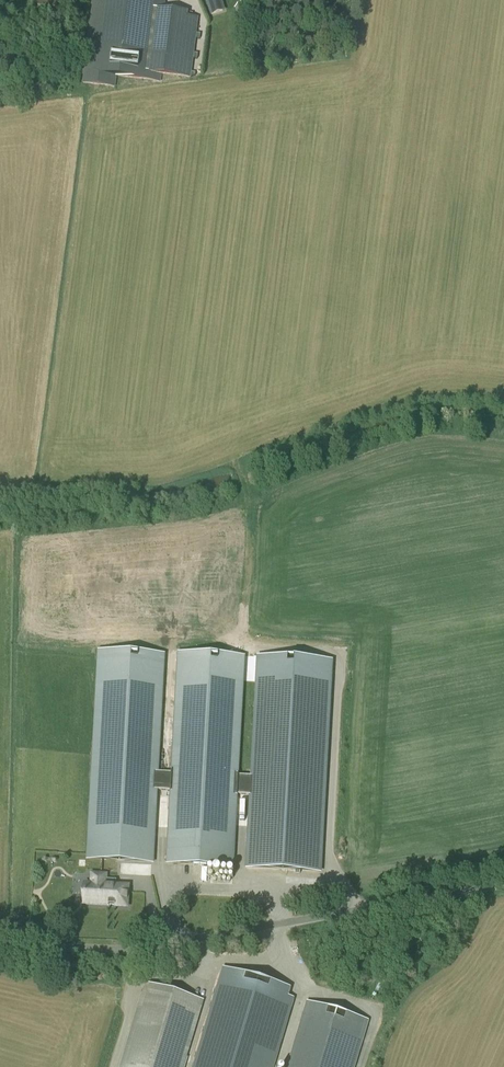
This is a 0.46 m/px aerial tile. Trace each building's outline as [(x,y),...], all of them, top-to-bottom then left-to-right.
[(38,0),(38,12),(59,13),(59,1),(38,0)] [(83,83),(115,88),(117,77),(156,82),(157,74),(190,78),(191,72),(196,33),(197,19),(187,17),(187,13),(163,10),(164,0),(94,0),(92,10),(84,73),(83,83)] [(222,0),(206,0),(211,15),(225,11),(222,0)] [(165,654),(97,650),(86,860),(118,862),(154,864),(158,790),(170,791),(171,773),(159,772),(165,654)] [(239,776),(245,656),(177,652),(171,773),(170,791),(166,864),(234,868),(238,794),(249,795),(250,777),(239,776)] [(245,869),(322,873),(333,660),(257,656),(250,777),(249,795),(245,869)] [(92,874),(91,885),(85,884),(84,904),(108,905),(108,906),(109,906),(114,906),(115,906),(116,906),(116,907),(127,907),(128,886),(116,885),(116,886),(105,885),(106,879),(106,875),(92,874)] [(294,1000),(288,998),(290,989),(271,983),(249,976),(223,969),(194,1066),(273,1066),(294,1000)] [(121,1066),(184,1066),(204,1003),(146,986),(121,1066)] [(287,1066),(354,1066),(368,1020),(306,1002),(287,1066)]
